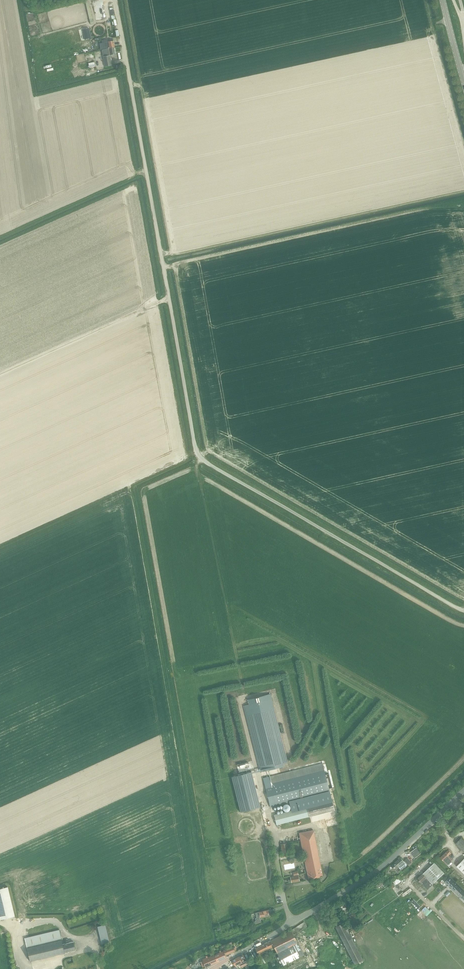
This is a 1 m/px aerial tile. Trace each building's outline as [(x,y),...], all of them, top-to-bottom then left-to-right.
[(92,1),(95,13),(96,20),(106,18),(103,3),(103,0),(95,0),(92,1)] [(89,28),(83,29),(85,39),(91,38),(89,28)] [(108,40),(102,41),(102,43),(104,42),(105,49),(114,47),(113,41),(112,41),(111,39),(108,40)] [(105,49),(102,50),(103,56),(105,66),(112,65),(110,55),(116,54),(114,47),(105,49)] [(250,704),(245,706),(261,772),(284,766),(283,763),(288,762),(271,693),(249,699),(250,704)] [(263,778),(265,786),(271,807),(330,792),(322,763),(263,778)] [(252,772),(232,777),(240,812),(260,807),(252,772)] [(335,810),(335,809),(332,800),(307,807),(274,815),(276,825),(335,810)] [(313,830),(299,833),(309,879),(323,876),(313,830)] [(461,838),(456,844),(463,852),(463,841),(461,838)] [(283,856),(289,855),(287,843),(280,844),(283,856)] [(417,848),(411,852),(415,858),(421,853),(417,848)] [(447,865),(453,859),(449,855),(451,853),(449,850),(446,852),(441,857),(447,865)] [(395,863),(392,866),(395,869),(398,866),(401,870),(403,868),(407,865),(406,864),(401,858),(395,862),(395,863)] [(423,874),(417,879),(427,889),(428,889),(432,893),(436,889),(432,885),(433,884),(444,873),(435,863),(423,874)] [(445,882),(463,900),(463,891),(450,877),(445,882)] [(15,916),(8,887),(0,889),(0,919),(0,920),(15,916)] [(260,919),(260,917),(271,915),(269,910),(255,913),(257,918),(255,918),(256,920),(254,920),(255,923),(259,922),(259,920),(260,919)] [(293,935),(307,926),(304,922),(291,930),(271,941),(255,948),(260,957),(267,953),(266,950),(273,946),(277,953),(283,965),(285,968),(298,968),(308,964),(297,943),(293,935)] [(354,964),(363,960),(344,922),(335,927),(354,964)] [(102,944),(110,942),(105,925),(97,926),(102,944)] [(74,941),(69,943),(68,941),(66,941),(66,943),(63,944),(59,930),(25,938),(30,961),(76,950),(74,941)] [(223,951),(215,955),(217,962),(226,958),(225,955),(231,953),(229,948),(223,950),(223,951)] [(203,961),(200,962),(202,967),(205,966),(205,967),(217,962),(215,955),(207,958),(206,958),(202,960),(203,961)] [(242,967),(248,964),(243,955),(232,960),(235,966),(240,963),(242,967)]
